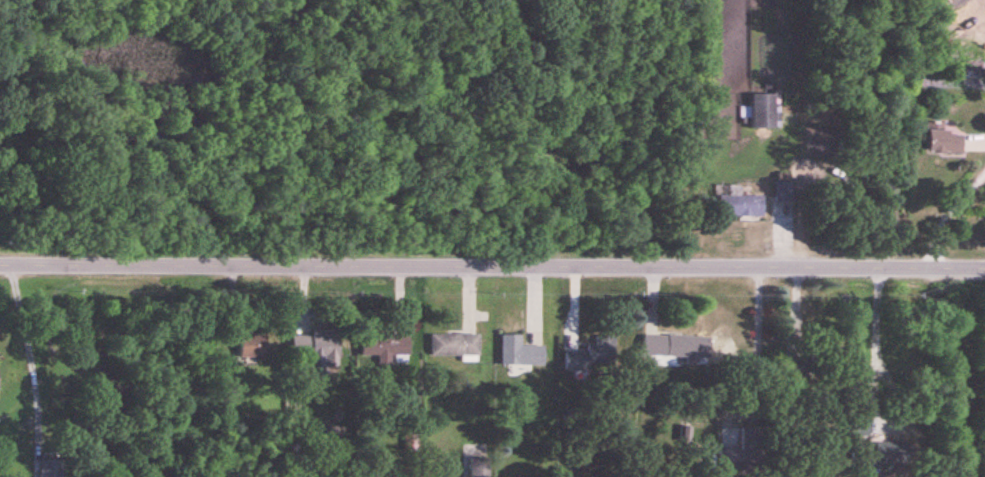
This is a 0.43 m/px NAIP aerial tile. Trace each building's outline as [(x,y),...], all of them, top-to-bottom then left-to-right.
[(752,130),(775,130),(775,95),(752,95),(752,130)] [(962,155),(962,135),(943,135),(943,123),(927,123),(927,155),(962,155)] [(776,203),(791,203),(791,177),(776,177),(776,203)] [(719,218),(763,218),(763,197),(739,197),(739,188),(729,187),(729,197),(719,197),(719,218)] [(267,335),(240,335),(240,359),(267,359),(267,335)] [(409,336),(363,335),(362,357),(378,357),(378,368),(392,369),(392,360),(408,361),(409,336)] [(430,335),(430,358),(479,358),(479,335),(430,335)] [(339,360),(339,336),(292,336),(292,360),(339,360)] [(544,347),(520,347),(520,336),(501,336),(501,366),(544,366),(544,347)] [(700,358),(700,337),(643,336),(643,358),(700,358)] [(565,349),(565,368),(615,368),(615,337),(594,337),(594,349),(565,349)] [(905,445),(883,443),(882,460),(904,461),(905,445)] [(489,459),(470,459),(470,476),(489,476),(489,459)] [(40,461),(40,476),(65,476),(65,461),(40,461)]
